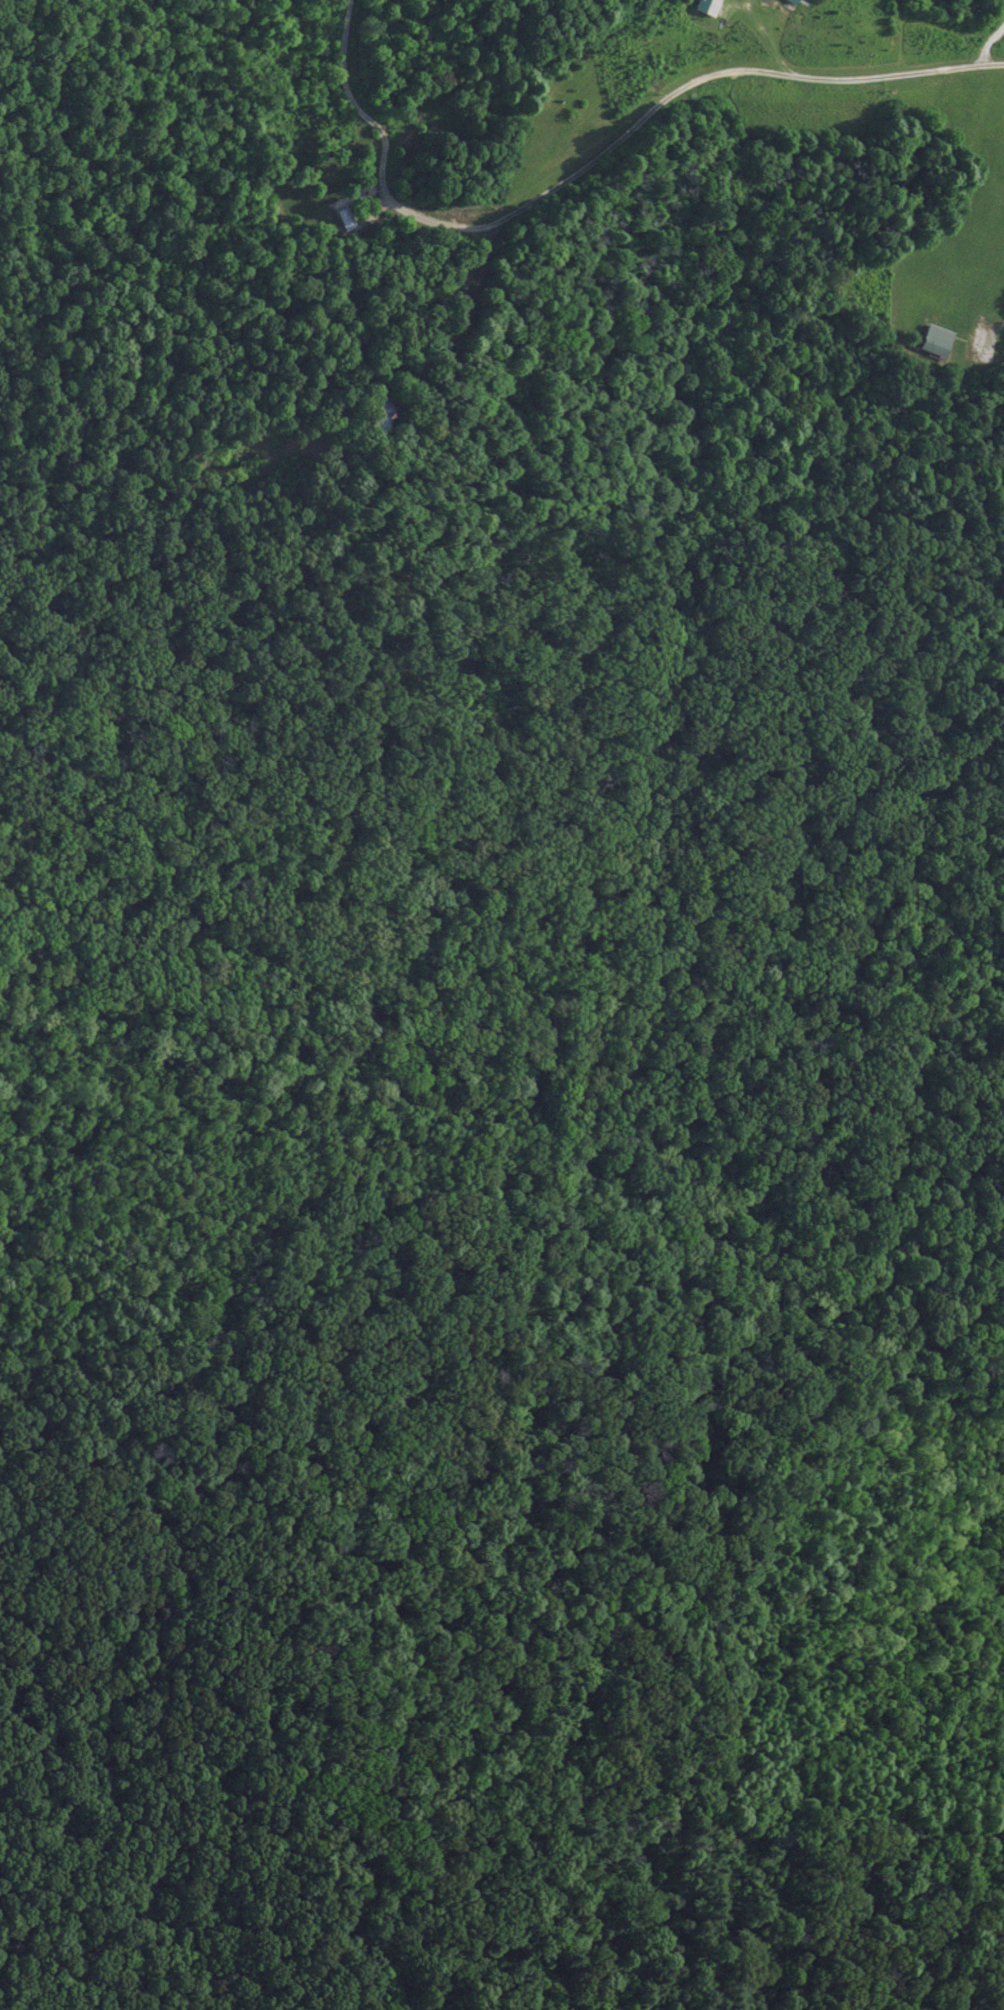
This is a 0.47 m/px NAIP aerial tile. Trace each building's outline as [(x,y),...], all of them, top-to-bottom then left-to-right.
[(714,0),(692,0),(688,10),(706,19),(714,0)] [(950,335),(923,324),(913,349),(941,359),(950,335)]
